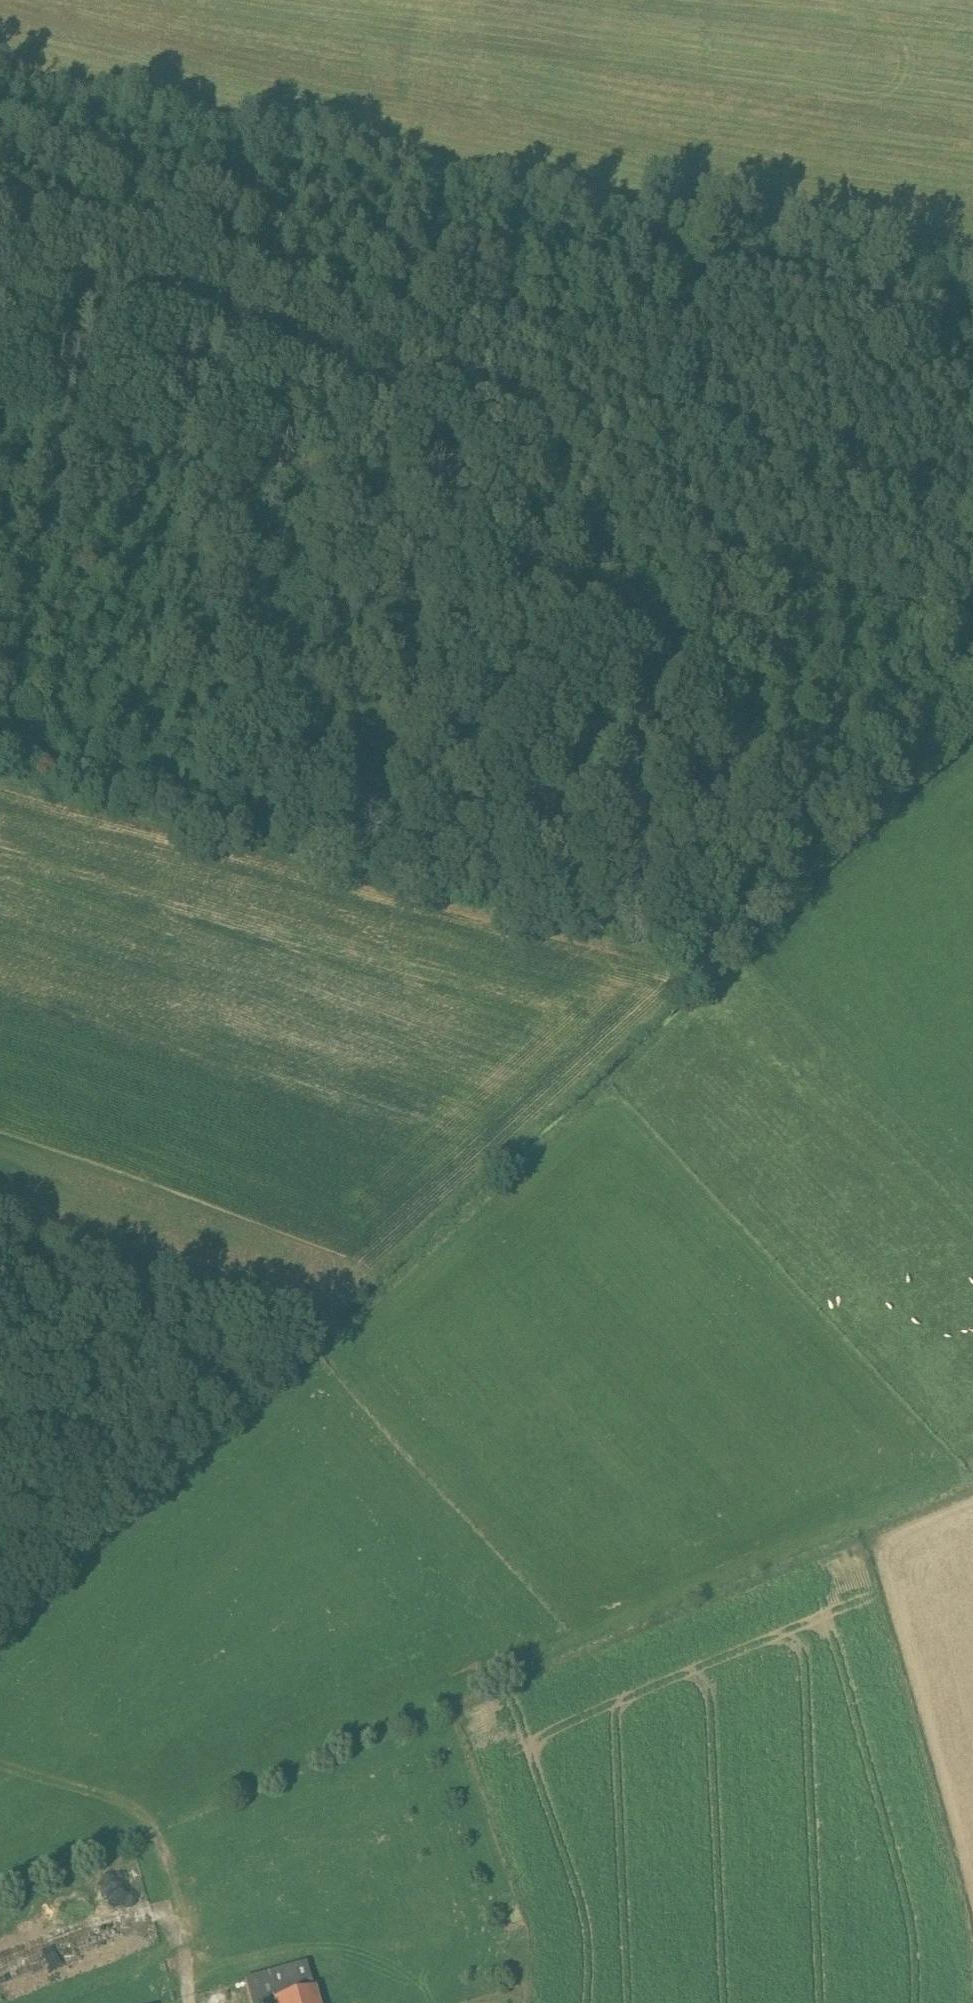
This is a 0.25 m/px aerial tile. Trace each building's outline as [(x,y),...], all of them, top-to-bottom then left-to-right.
[(314,1989),(307,1963),(245,1980),(251,2002),(264,2002),(275,2000),(314,1989)] [(314,1989),(275,2000),(276,2002),(318,2002),(314,1989)]
